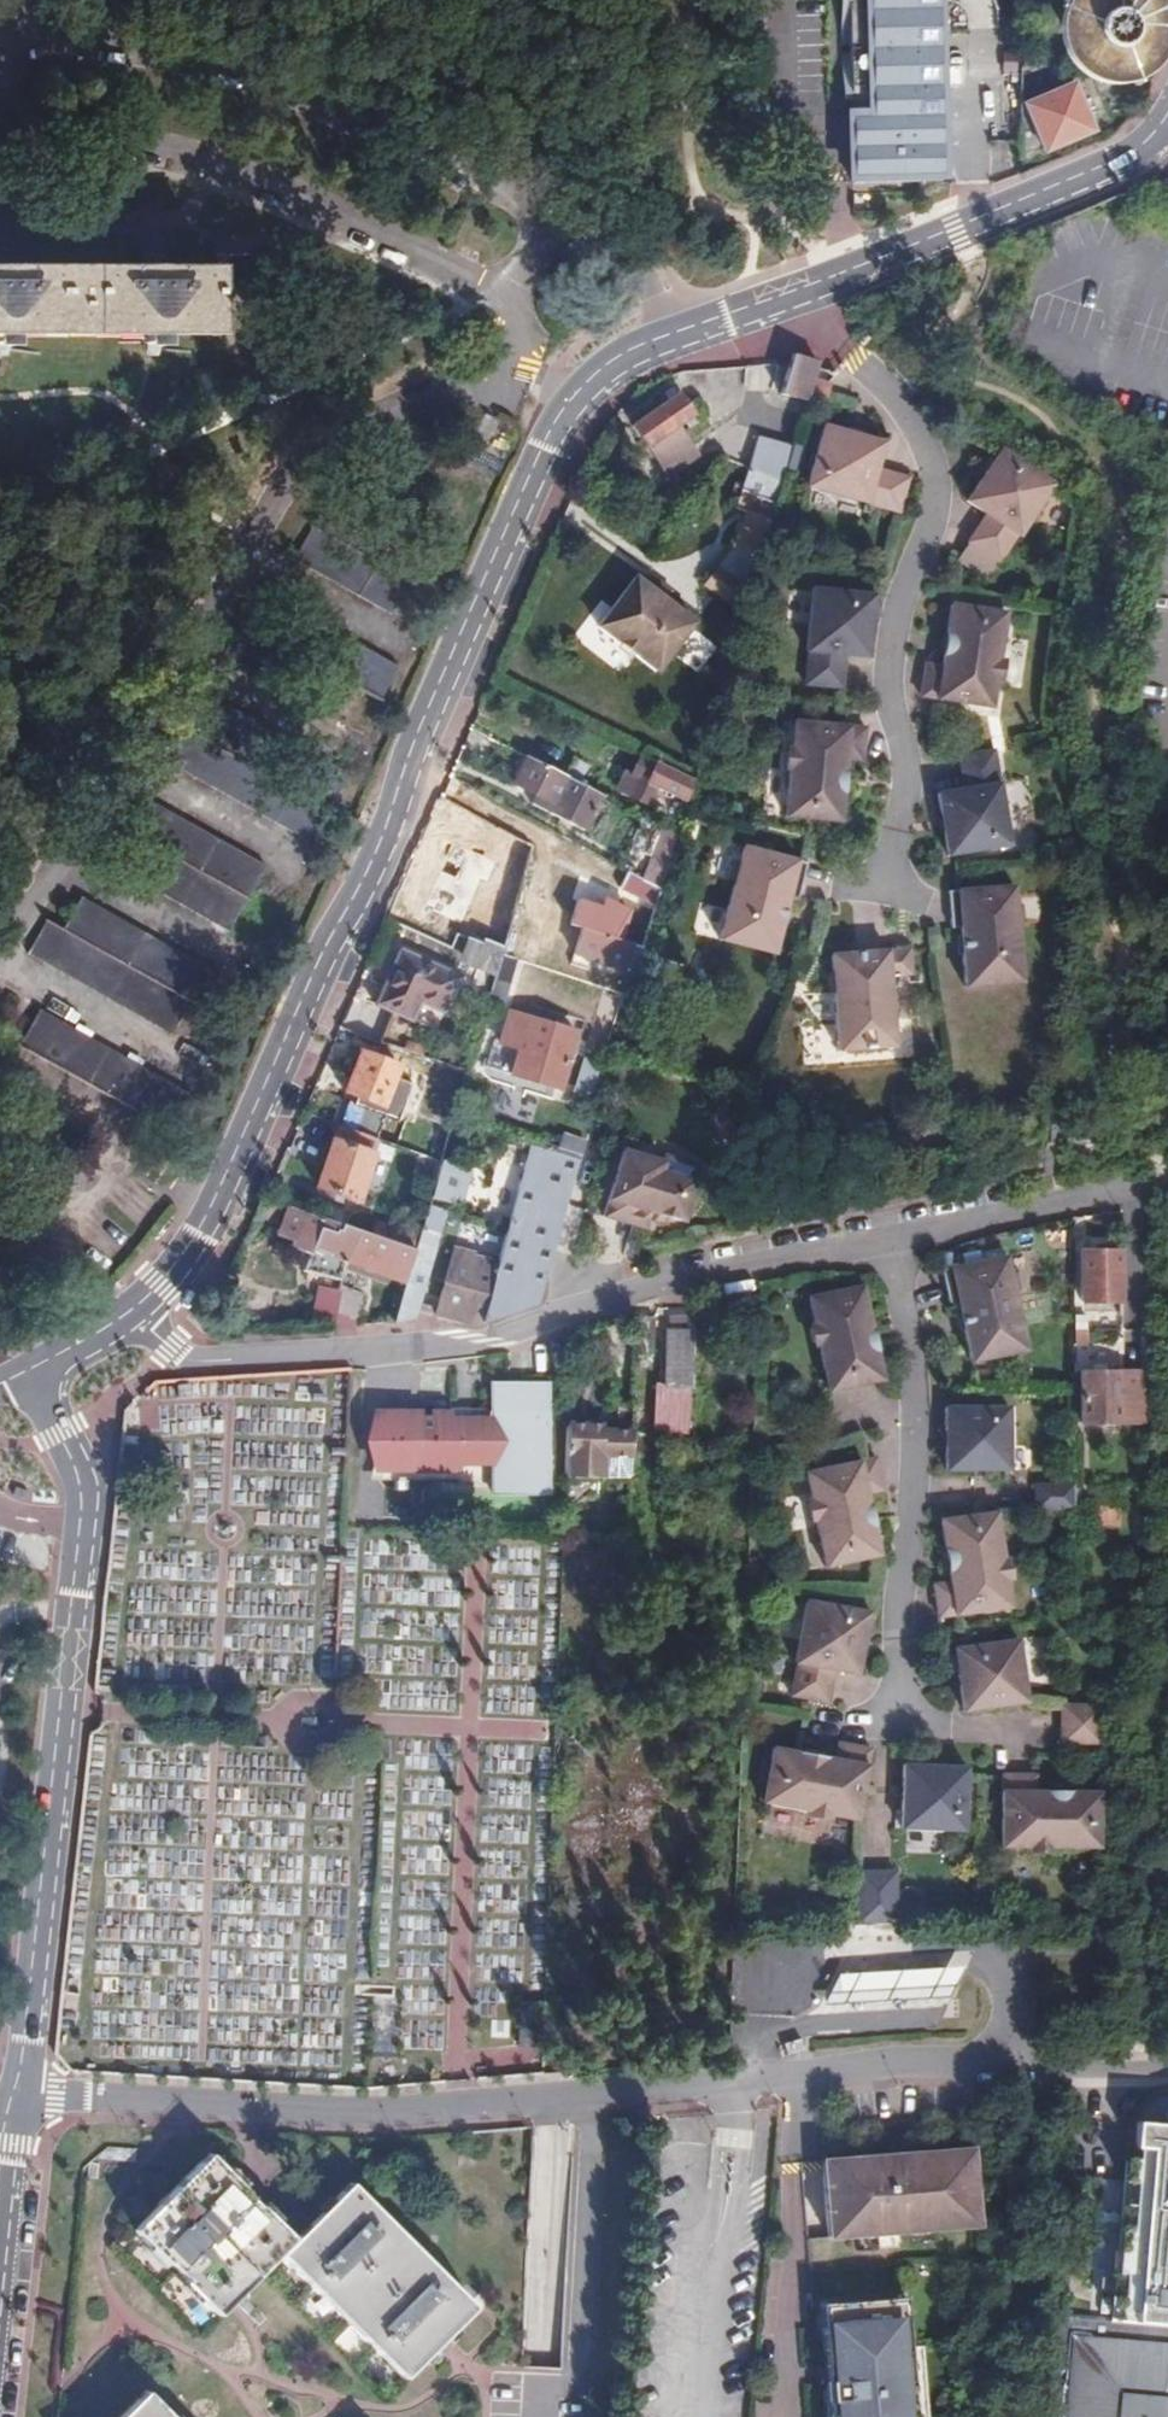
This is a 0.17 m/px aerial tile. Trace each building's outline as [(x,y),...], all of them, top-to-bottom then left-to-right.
[(854,186),(948,186),(941,0),(854,0),(854,186)] [(1048,53),(1051,57),(1053,61),(1056,64),(1059,68),(1066,73),(1074,78),(1083,81),(1092,82),(1101,82),(1110,81),(1115,79),(1119,78),(1124,75),(1127,73),(1132,69),(1134,68),(1137,64),(1140,61),(1143,57),(1145,53),(1149,45),(1150,40),(1151,36),(1151,31),(1151,26),(1151,21),(1149,14),(1148,10),(1145,3),(1143,0),(1050,0),(1049,1),(1047,6),(1045,12),(1043,18),(1042,23),(1042,30),(1043,36),(1044,42),(1046,47),(1048,53)] [(1071,82),(1027,101),(1046,146),(1091,128),(1071,82)] [(289,257),(246,256),(247,307),(289,307),(289,257)] [(10,341),(10,330),(142,331),(142,339),(162,342),(163,331),(212,331),(211,270),(0,269),(0,340),(10,341)] [(778,397),(804,403),(814,370),(816,363),(790,355),(778,397)] [(674,397),(629,428),(664,477),(693,457),(673,427),(681,421),(687,429),(694,423),(674,397)] [(819,418),(802,479),(895,505),(905,470),(873,461),(880,434),(819,418)] [(965,533),(996,554),(1014,526),(1016,528),(1052,474),(998,439),(996,443),(989,443),(982,454),(984,460),(963,492),(983,506),(965,533)] [(746,473),(780,483),(790,451),(755,441),(746,473)] [(746,473),(737,470),(731,488),(725,487),(722,497),(729,499),(725,512),(738,516),(725,558),(739,562),(742,557),(758,561),(780,483),(746,473)] [(289,501),(259,570),(379,621),(394,587),(341,564),(355,530),(289,501)] [(631,578),(593,627),(652,673),(691,623),(631,578)] [(804,645),(801,678),(838,681),(841,649),(865,651),(868,614),(873,610),(875,596),(870,592),(871,588),(807,582),(802,645),(804,645)] [(922,657),(917,690),(988,701),(992,675),(998,670),(1001,656),(996,652),(1003,604),(948,596),(938,659),(922,657)] [(211,636),(196,672),(265,700),(280,665),(379,707),(394,673),(287,627),(272,662),(211,636)] [(698,673),(718,648),(694,629),(674,654),(698,673)] [(343,779),(204,702),(164,762),(306,844),(343,779)] [(785,765),(781,812),(836,817),(842,754),(859,755),(862,722),(789,715),(787,743),(782,747),(781,761),(785,765)] [(934,787),(944,850),(1007,838),(991,743),(956,749),(961,782),(934,787)] [(509,773),(515,776),(525,756),(518,752),(509,773)] [(583,831),(601,794),(525,756),(515,776),(512,783),(535,795),(530,806),(583,831)] [(660,787),(687,801),(693,782),(641,758),(633,776),(627,773),(618,791),(624,794),(651,807),(660,787)] [(437,804),(425,829),(486,861),(494,833),(437,803),(437,804)] [(134,806),(99,871),(230,937),(263,871),(134,806)] [(677,833),(662,825),(654,845),(672,850),(677,833)] [(494,833),(486,861),(473,903),(511,916),(530,852),(494,833)] [(730,880),(716,938),(771,951),(785,893),(794,896),(804,859),(740,843),(736,859),(730,862),(727,875),(730,880)] [(646,875),(662,883),(670,858),(652,851),(646,875)] [(660,890),(629,873),(620,888),(643,900),(635,931),(647,934),(660,890)] [(1011,880),(945,886),(948,923),(957,923),(962,982),(1018,978),(1015,919),(1019,915),(1018,900),(1013,897),(1011,880)] [(50,925),(32,957),(173,1033),(191,1002),(207,1011),(225,977),(83,900),(66,934),(50,925)] [(458,958),(495,971),(499,958),(510,919),(472,908),(458,958)] [(594,961),(635,973),(643,947),(610,938),(615,917),(589,909),(574,955),(594,961)] [(445,953),(406,935),(380,991),(421,1009),(445,953)] [(907,944),(894,945),(896,971),(909,970),(907,944)] [(894,945),(828,951),(829,968),(825,973),(826,987),(831,991),(837,1049),(893,1044),(888,985),(897,984),(896,971),(894,945)] [(590,971),(594,961),(574,955),(571,966),(590,971)] [(44,1014),(24,1048),(179,1133),(197,1098),(44,1014)] [(520,1022),(501,1082),(553,1099),(571,1039),(520,1022)] [(344,1072),(350,1075),(359,1054),(353,1051),(344,1072)] [(359,1054),(350,1075),(341,1095),(375,1110),(393,1070),(359,1054)] [(569,1108),(593,1115),(604,1078),(580,1071),(569,1108)] [(329,1137),(311,1183),(349,1198),(366,1152),(329,1137)] [(693,1180),(659,1170),(662,1162),(620,1149),(600,1216),(631,1226),(634,1217),(644,1220),(647,1212),(680,1222),(693,1180)] [(554,1248),(578,1168),(527,1157),(494,1256),(476,1251),(474,1256),(455,1251),(437,1313),(477,1322),(483,1317),(537,1305),(554,1248)] [(475,1184),(435,1175),(413,1251),(404,1282),(397,1305),(389,1333),(417,1333),(452,1220),(463,1223),(475,1184)] [(351,1228),(321,1216),(314,1237),(303,1271),(322,1276),(312,1319),(331,1324),(344,1268),(344,1267),(351,1228)] [(634,1217),(631,1226),(641,1229),(644,1220),(634,1217)] [(413,1251),(351,1228),(344,1267),(385,1285),(388,1276),(404,1282),(413,1251)] [(1117,1298),(1118,1248),(1081,1248),(1081,1298),(1117,1298)] [(1005,1253),(940,1267),(948,1304),(957,1303),(969,1360),(1025,1349),(1013,1291),(1016,1286),(1014,1273),(1008,1269),(1005,1253)] [(880,1380),(860,1285),(806,1297),(811,1324),(807,1329),(810,1342),(816,1348),(825,1391),(880,1380)] [(669,1303),(669,1321),(690,1322),(690,1304),(669,1303)] [(689,1331),(669,1331),(664,1331),(664,1354),(664,1356),(664,1398),(659,1398),(658,1414),(658,1429),(671,1429),(671,1430),(681,1430),(686,1383),(687,1380),(687,1361),(687,1358),(688,1351),(689,1331)] [(1141,1365),(1081,1365),(1080,1421),(1140,1420),(1141,1365)] [(498,1424),(468,1423),(466,1463),(472,1464),(472,1469),(554,1473),(554,1457),(553,1398),(497,1395),(498,1424)] [(944,1406),(945,1470),(1009,1469),(1008,1406),(944,1406)] [(380,1462),(394,1462),(397,1409),(380,1408),(380,1462)] [(466,1463),(468,1423),(457,1422),(457,1410),(436,1411),(436,1414),(421,1413),(422,1410),(397,1409),(394,1462),(466,1463)] [(583,1425),(566,1424),(565,1431),(583,1432),(583,1425)] [(583,1432),(565,1431),(563,1473),(589,1474),(589,1480),(626,1482),(629,1435),(607,1433),(600,1433),(600,1426),(583,1425),(583,1432)] [(882,1491),(875,1458),(804,1473),(810,1501),(806,1506),(810,1525),(816,1529),(823,1568),(879,1556),(866,1494),(882,1491)] [(1073,1484),(1035,1484),(1035,1522),(1073,1523),(1073,1484)] [(1118,1526),(1120,1507),(1098,1505),(1096,1524),(1118,1526)] [(996,1512),(940,1519),(949,1583),(933,1585),(938,1618),(1009,1608),(1006,1581),(1009,1576),(1008,1563),(1002,1559),(996,1512)] [(806,1603),(790,1699),(827,1705),(833,1673),(857,1677),(864,1640),(870,1636),(872,1623),(868,1618),(869,1614),(806,1603)] [(1016,1640),(954,1649),(954,1654),(950,1658),(952,1672),(957,1675),(962,1712),(1026,1703),(1016,1640)] [(384,1689),(384,1677),(377,1677),(376,1689),(384,1689)] [(1060,1705),(1060,1744),(1096,1744),(1096,1705),(1060,1705)] [(364,1755),(385,1756),(386,1733),(365,1732),(364,1755)] [(772,1751),(762,1806),(808,1814),(812,1820),(825,1822),(830,1818),(857,1824),(870,1752),(841,1746),(838,1763),(772,1751)] [(966,1769),(903,1767),(901,1831),(964,1833),(966,1769)] [(1035,1776),(1002,1776),(1001,1849),(1041,1848),(1045,1853),(1059,1853),(1063,1848),(1095,1848),(1096,1792),(1035,1793),(1035,1776)] [(895,1875),(857,1876),(858,1921),(896,1921),(895,1875)] [(961,1966),(839,1974),(822,2005),(905,1999),(945,1997),(961,1966)] [(368,2055),(394,2057),(397,1999),(371,1997),(368,2055)] [(538,2047),(540,2005),(518,2004),(515,2046),(519,2046),(538,2047)] [(797,2037),(780,2042),(783,2055),(801,2049),(797,2037)] [(1105,2309),(1167,2315),(1167,2120),(1147,2118),(1146,2139),(1122,2137),(1105,2309)] [(975,2225),(969,2148),(821,2160),(827,2236),(975,2225)] [(204,2154),(128,2230),(213,2316),(275,2254),(398,2378),(469,2308),(344,2183),(289,2239),(204,2154)] [(903,2294),(892,2295),(894,2319),(904,2318),(903,2294)] [(836,2299),(838,2324),(819,2325),(826,2416),(912,2416),(906,2345),(904,2318),(894,2319),(892,2295),(836,2299)] [(838,2324),(836,2299),(818,2301),(819,2325),(838,2324)] [(1039,2416),(1105,2416),(1108,2380),(1167,2385),(1167,2315),(1105,2309),(1049,2304),(1039,2416)] [(906,2345),(912,2416),(921,2416),(915,2344),(906,2345)] [(119,2416),(168,2416),(144,2392),(119,2416)]
